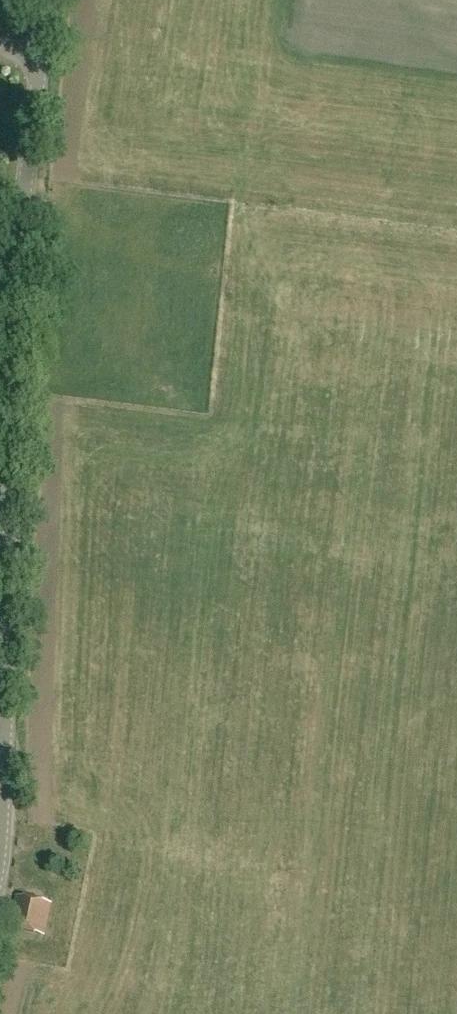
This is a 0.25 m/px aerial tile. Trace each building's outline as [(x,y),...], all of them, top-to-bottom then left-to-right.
[(43,933),(50,902),(16,895),(9,926),(43,933)]
